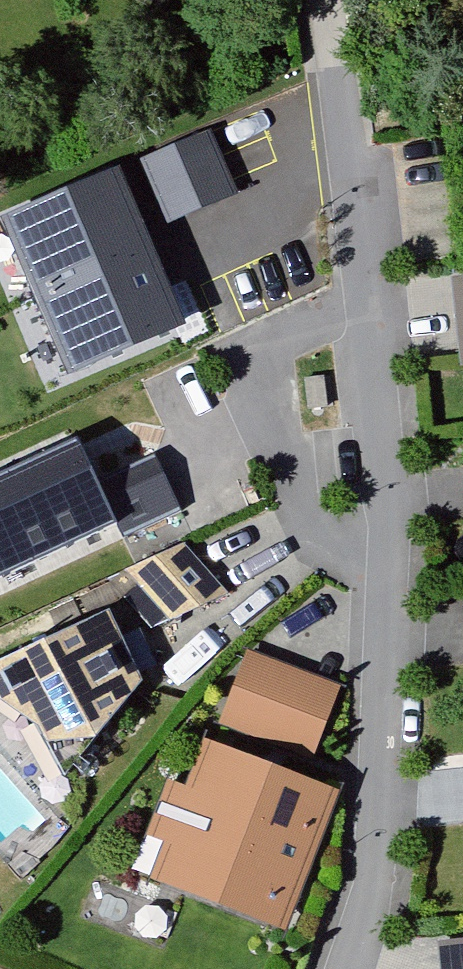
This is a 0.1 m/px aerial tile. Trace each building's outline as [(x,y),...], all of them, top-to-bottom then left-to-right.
[(192,129),(151,143),(174,211),(260,183),(245,135),(200,149),(192,129)] [(0,205),(0,263),(48,380),(181,325),(113,158),(0,205)] [(441,279),(449,365),(462,364),(462,277),(441,279)] [(112,525),(71,433),(0,464),(0,575),(112,525)] [(118,533),(179,505),(155,452),(94,479),(118,533)] [(178,548),(107,581),(158,629),(226,597),(178,548)] [(0,661),(0,718),(11,725),(42,787),(128,685),(95,621),(0,661)] [(341,686),(249,656),(219,691),(211,733),(307,770),(341,686)] [(331,795),(195,745),(178,793),(158,785),(139,836),(154,841),(136,890),(278,942),(331,795)] [(430,968),(462,968),(462,945),(428,949),(430,968)]
